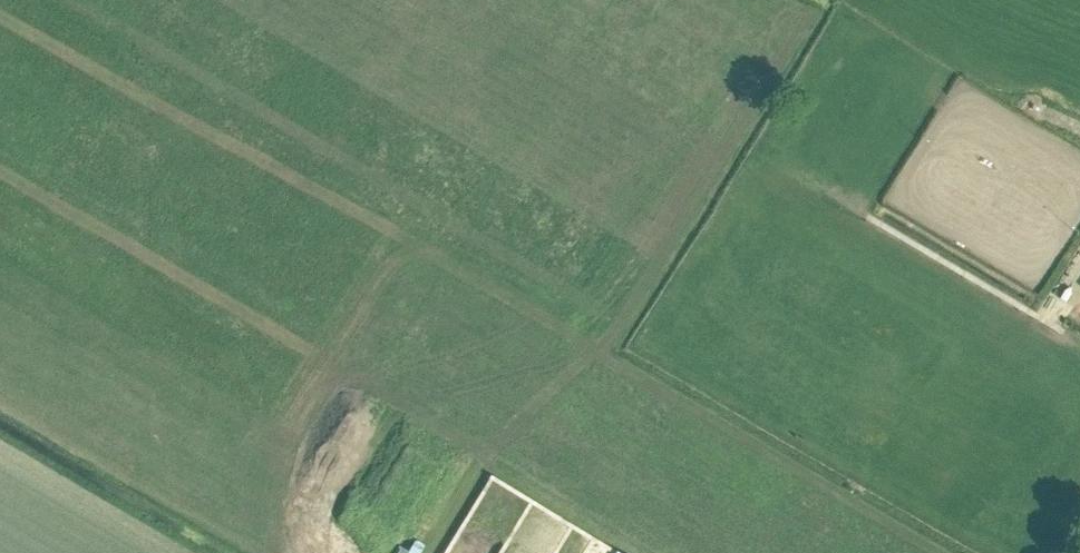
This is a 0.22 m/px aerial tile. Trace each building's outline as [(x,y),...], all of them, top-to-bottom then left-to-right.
[(1079,310),(1079,284),(1077,283),(1068,306),(1079,310)]
